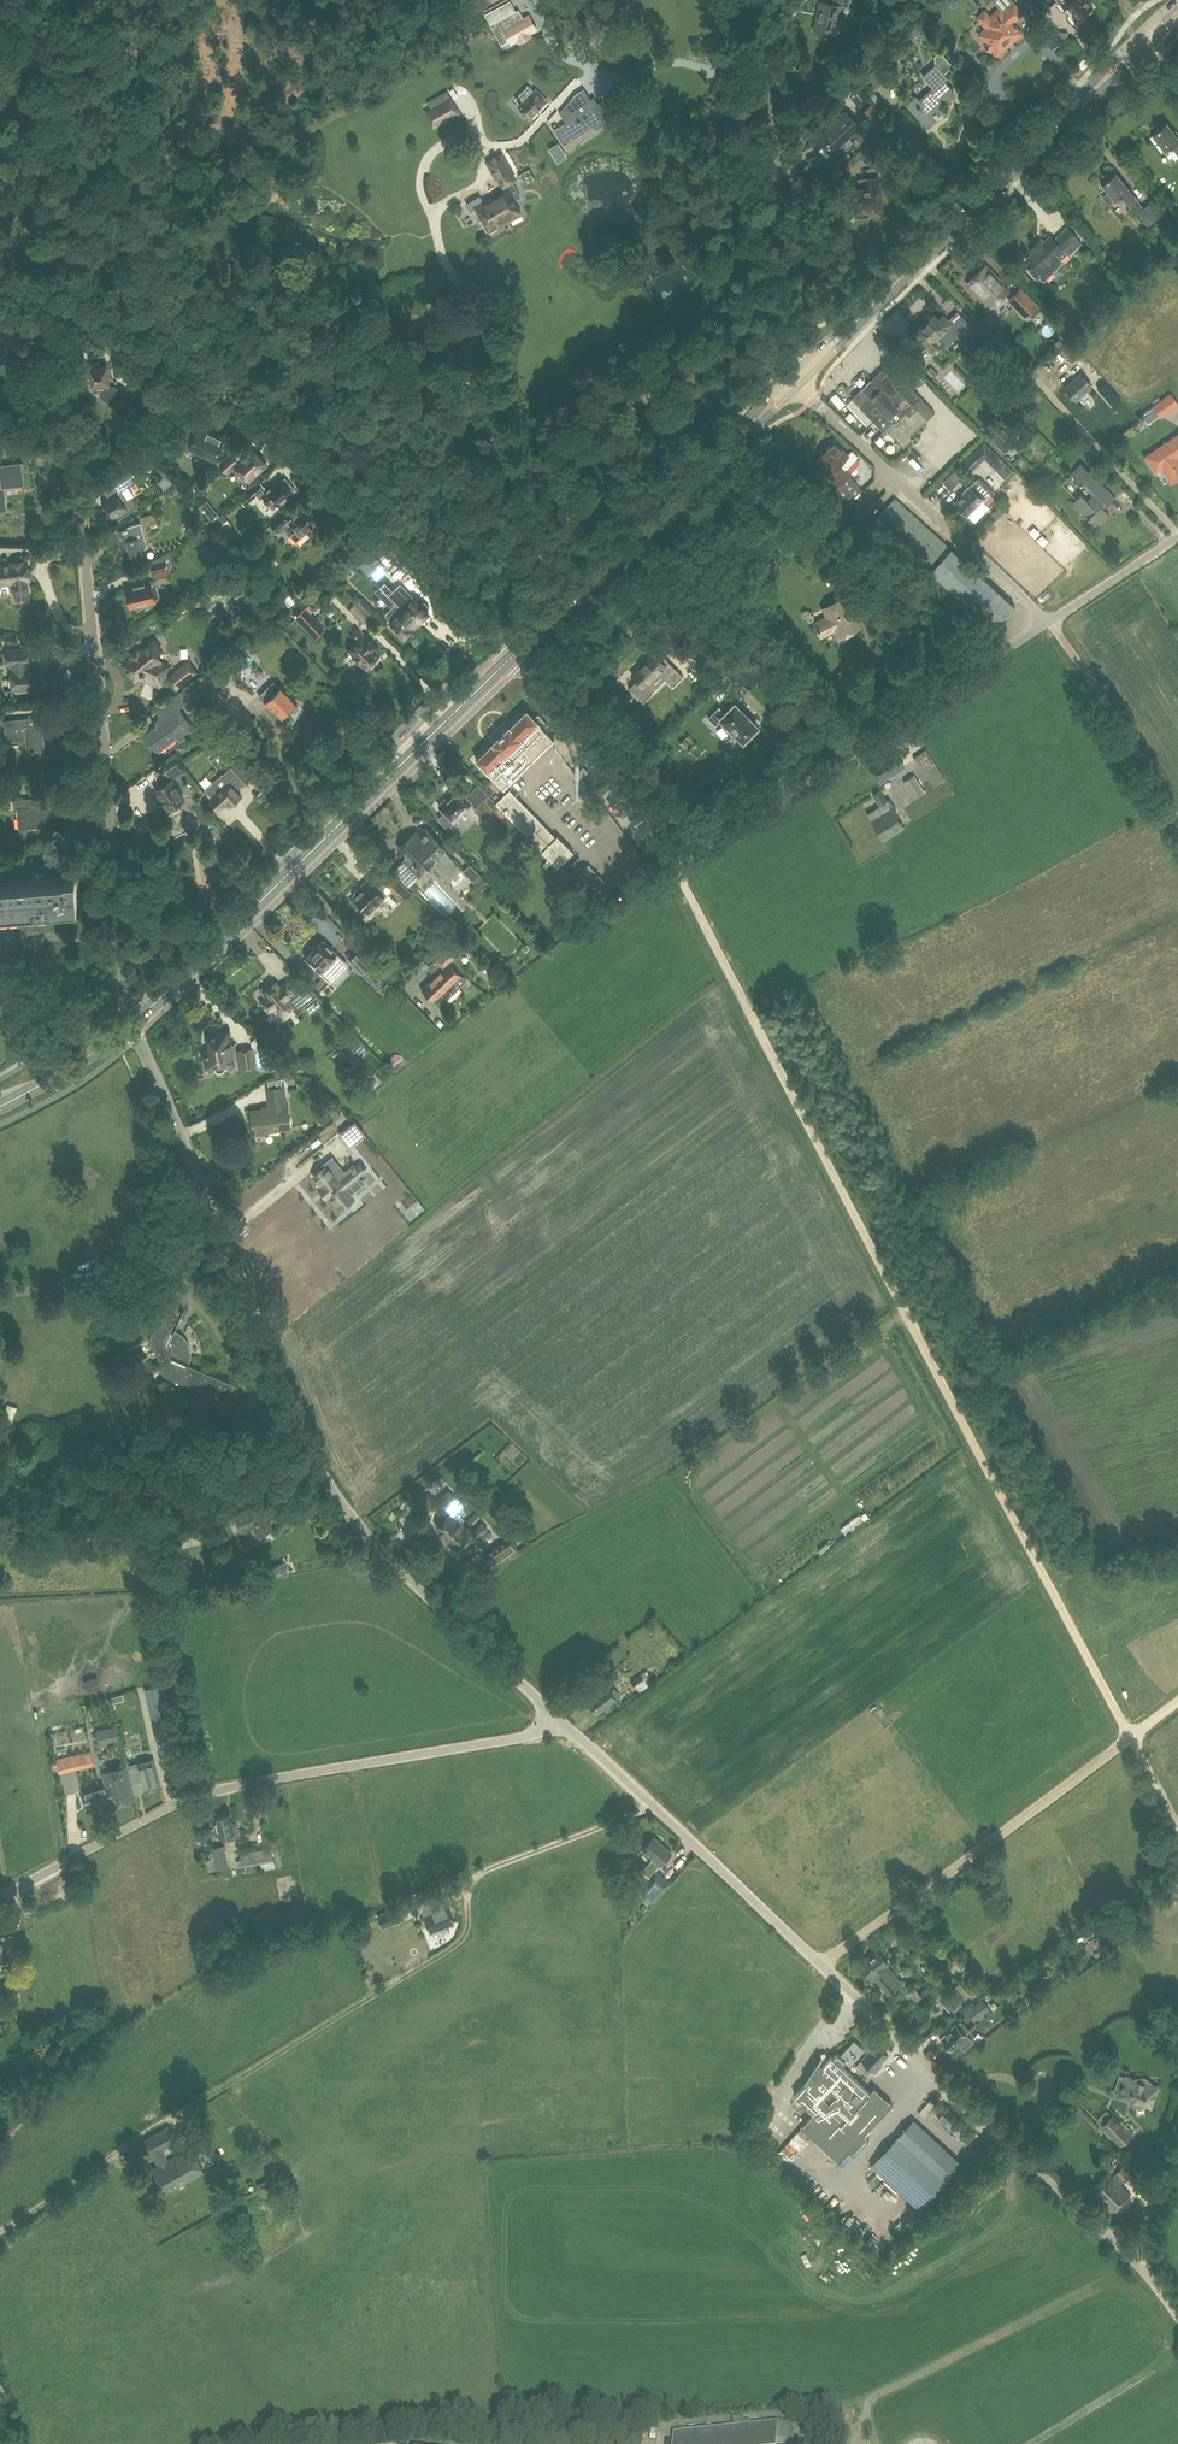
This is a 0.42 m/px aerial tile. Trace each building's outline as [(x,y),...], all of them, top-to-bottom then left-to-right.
[(840,5),(848,6),(849,0),(833,0),(832,3),(820,0),(815,29),(834,33),(840,5)] [(992,0),(999,8),(990,15),(985,8),(976,17),(977,19),(977,20),(983,26),(984,25),(985,28),(978,34),(984,42),(982,44),(989,51),(991,49),(996,54),(1005,46),(1009,42),(1020,32),(1011,22),(1021,13),(1012,3),(1014,2),(1012,0),(993,0),(992,0)] [(1048,6),(1044,0),(1030,0),(1039,13),(1048,6)] [(1061,7),(1063,5),(1074,18),(1073,19),(1075,21),(1076,20),(1091,7),(1084,0),(1056,0),(1061,7)] [(504,10),(501,4),(484,14),(499,41),(507,37),(510,44),(536,30),(528,16),(512,24),(504,10)] [(603,85),(615,80),(605,58),(593,63),(603,85)] [(940,105),(941,105),(947,100),(947,98),(953,92),(943,82),(948,77),(935,64),(922,76),(933,87),(918,101),(914,96),(907,103),(911,107),(911,108),(923,121),(922,122),(927,128),(938,119),(936,117),(939,115),(935,110),(940,105)] [(887,78),(877,67),(859,82),(865,90),(870,86),(873,90),(887,78)] [(545,99),(535,89),(534,90),(530,86),(535,81),(526,72),(508,90),(519,102),(518,103),(520,105),(518,106),(529,116),(545,99)] [(565,123),(555,130),(563,142),(592,124),(594,127),(602,122),(601,120),(609,115),(600,101),(597,103),(594,97),(591,99),(584,88),(575,93),(559,113),(565,123)] [(433,128),(461,113),(452,96),(450,97),(447,90),(427,101),(431,108),(424,111),(433,128)] [(826,125),(828,127),(817,138),(831,153),(860,126),(845,111),(835,121),(832,118),(826,125)] [(888,124),(883,118),(875,126),(880,132),(888,124)] [(1171,144),(1177,154),(1177,137),(1166,121),(1155,130),(1155,131),(1152,133),(1164,149),(1171,144)] [(892,138),(883,132),(875,145),(884,150),(892,138)] [(500,152),(485,162),(502,189),(504,187),(513,182),(517,179),(500,152)] [(1130,205),(1133,203),(1137,200),(1137,199),(1115,171),(1104,180),(1105,181),(1102,183),(1108,191),(1103,195),(1103,198),(1107,204),(1110,204),(1115,200),(1114,199),(1121,194),(1130,205)] [(855,200),(853,202),(853,206),(855,208),(856,218),(869,217),(869,209),(881,209),(879,178),(859,179),(859,188),(854,188),(855,200)] [(506,190),(483,203),(482,202),(479,203),(478,202),(476,204),(476,205),(474,206),(488,231),(496,226),(495,224),(508,217),(509,219),(520,213),(514,202),(522,197),(513,182),(504,187),(506,190)] [(1143,207),(1137,200),(1133,203),(1139,210),(1137,212),(1148,225),(1158,217),(1163,223),(1169,218),(1160,208),(1157,210),(1150,201),(1143,207)] [(1050,235),(1026,259),(1033,266),(1028,271),(1035,277),(1039,277),(1043,281),(1062,263),(1062,259),(1067,254),(1068,256),(1083,242),(1067,226),(1060,233),(1061,233),(1054,239),(1050,235)] [(1004,282),(987,264),(976,273),(975,273),(971,276),(971,279),(969,281),(977,289),(973,292),(979,298),(980,297),(991,308),(1010,290),(1003,283),(1004,282)] [(1007,300),(1024,317),(1037,305),(1020,287),(1007,300)] [(948,322),(942,316),(938,320),(933,315),(932,315),(931,316),(929,315),(928,315),(927,315),(926,316),(925,316),(925,317),(924,318),(924,320),(925,320),(925,321),(924,322),(925,323),(914,333),(933,353),(942,344),(945,347),(957,336),(970,349),(985,335),(975,325),(972,328),(957,313),(948,322)] [(104,355),(103,347),(87,349),(88,357),(104,355)] [(903,447),(913,437),(910,434),(934,412),(910,387),(912,385),(890,362),(839,410),(859,431),(872,419),(883,431),(888,426),(892,431),(890,433),(903,447)] [(89,364),(89,368),(92,390),(100,389),(102,389),(102,394),(111,401),(109,403),(126,416),(138,401),(121,388),(119,390),(114,387),(109,387),(106,366),(100,367),(99,363),(89,364)] [(1091,385),(1080,373),(1064,388),(1075,400),(1091,385)] [(10,385),(2,380),(0,384),(0,398),(2,400),(10,385)] [(1103,396),(1111,389),(1104,381),(1096,388),(1103,396)] [(1153,405),(1160,415),(1166,411),(1159,401),(1153,405)] [(250,435),(253,429),(247,426),(244,432),(250,435)] [(224,438),(199,427),(189,448),(214,459),(224,438)] [(1004,453),(1012,445),(1008,441),(1011,438),(1001,428),(990,439),(1004,453)] [(1177,458),(1177,457),(1177,434),(1144,457),(1151,467),(1158,462),(1172,482),(1177,477),(1177,459),(1177,458)] [(164,458),(173,450),(166,441),(157,449),(164,458)] [(849,475),(839,465),(848,456),(833,442),(828,447),(823,448),(820,450),(820,455),(814,461),(839,485),(833,491),(847,504),(861,489),(857,485),(857,484),(849,476),(849,475)] [(984,442),(964,462),(972,470),(984,457),(997,470),(1004,462),(984,442)] [(247,452),(237,461),(238,462),(234,465),(249,482),(269,464),(254,449),(249,454),(247,452)] [(232,456),(220,466),(226,472),(228,471),(234,465),(238,462),(237,461),(232,456)] [(20,462),(0,465),(0,511),(6,511),(4,488),(22,485),(20,462)] [(1093,495),(1087,501),(1081,494),(1073,502),(1096,527),(1109,514),(1100,505),(1105,501),(1108,504),(1115,497),(1082,463),(1071,473),(1081,483),(1093,495)] [(955,470),(949,475),(954,482),(961,476),(955,470)] [(155,482),(162,492),(177,481),(170,472),(155,482)] [(115,515),(118,519),(128,512),(125,507),(122,503),(128,500),(121,491),(131,485),(126,477),(114,485),(119,493),(103,504),(112,517),(115,515)] [(295,489),(285,477),(281,481),(281,480),(273,488),(271,486),(266,490),(260,483),(246,494),(251,500),(257,495),(260,499),(263,497),(273,509),(292,493),(292,492),(295,489)] [(969,487),(961,495),(962,497),(956,503),(967,515),(982,500),(983,502),(991,494),(977,479),(969,487)] [(176,483),(164,491),(169,498),(181,490),(176,483)] [(982,630),(989,625),(1015,607),(894,499),(874,521),(969,607),(963,613),(982,630)] [(297,512),(288,520),(283,514),(271,524),(276,530),(280,526),(283,529),(290,523),(296,529),(290,535),(296,541),(306,532),(305,531),(318,519),(307,507),(299,514),(297,512)] [(145,527),(157,523),(154,513),(141,517),(145,527)] [(217,528),(227,519),(222,513),(212,522),(217,528)] [(143,555),(141,549),(147,547),(140,523),(127,526),(131,539),(126,541),(131,558),(143,555)] [(387,570),(381,563),(382,563),(367,547),(353,559),(368,575),(369,575),(375,581),(387,570)] [(13,583),(15,599),(30,598),(28,581),(32,580),(31,576),(33,576),(32,569),(30,569),(29,560),(0,563),(0,584),(13,583)] [(165,561),(150,565),(152,572),(166,568),(166,567),(172,565),(171,560),(165,561)] [(149,582),(126,588),(131,606),(154,601),(152,592),(157,591),(155,583),(150,584),(149,582)] [(381,587),(388,595),(393,590),(385,582),(381,587)] [(394,601),(396,603),(402,610),(416,624),(428,612),(427,612),(429,606),(424,601),(418,602),(408,592),(405,592),(400,596),(393,590),(388,595),(394,601)] [(373,621),(379,615),(361,597),(355,603),(373,621)] [(821,635),(834,628),(839,637),(858,627),(843,598),(824,608),(828,616),(815,624),(821,635)] [(396,603),(385,613),(385,616),(397,628),(396,631),(400,635),(403,634),(404,636),(416,624),(402,610),(396,603)] [(295,617),(315,638),(324,629),(310,614),(314,610),(309,604),(295,617)] [(370,664),(372,664),(375,662),(375,659),(377,658),(376,657),(379,654),(375,651),(378,648),(365,635),(364,636),(356,628),(350,634),(356,641),(348,649),(365,668),(368,665),(368,666),(370,664)] [(145,678),(161,684),(168,666),(159,662),(154,655),(159,651),(151,641),(139,651),(137,649),(130,655),(131,657),(121,664),(134,681),(141,676),(141,675),(145,677),(145,678)] [(28,649),(5,651),(6,665),(12,665),(13,670),(10,670),(12,690),(39,688),(37,667),(26,668),(26,663),(29,663),(28,649)] [(666,666),(654,654),(632,675),(644,688),(666,666)] [(715,655),(705,666),(717,678),(727,668),(715,655)] [(176,690),(198,672),(188,659),(165,677),(176,690)] [(249,674),(256,682),(270,669),(263,662),(249,674)] [(462,671),(457,666),(452,670),(457,675),(462,671)] [(746,667),(736,678),(748,690),(759,679),(746,667)] [(282,717),(290,709),(294,712),(299,708),(295,704),(296,703),(280,686),(279,688),(273,682),(260,694),(266,700),(264,702),(270,708),(271,706),(282,717)] [(200,683),(193,689),(214,715),(221,709),(200,683)] [(152,725),(154,727),(144,735),(157,752),(175,738),(178,742),(194,729),(176,707),(185,700),(179,693),(156,712),(161,718),(152,725)] [(743,741),(758,727),(734,703),(725,713),(719,707),(708,718),(715,725),(721,719),(743,741)] [(526,710),(509,726),(492,742),(492,743),(476,759),(503,788),(554,739),(544,728),(548,724),(538,714),(534,718),(526,710)] [(31,751),(32,752),(35,752),(34,751),(45,750),(43,725),(27,726),(27,718),(4,720),(6,741),(25,739),(27,751),(31,751)] [(232,746),(224,734),(215,740),(224,752),(232,746)] [(869,765),(880,783),(904,767),(892,750),(869,765)] [(926,751),(915,759),(934,788),(944,780),(926,751)] [(179,765),(175,759),(165,766),(169,772),(179,765)] [(223,778),(224,779),(217,785),(214,782),(205,790),(212,798),(210,800),(211,801),(211,803),(215,807),(217,807),(218,809),(226,802),(229,806),(240,796),(234,789),(240,783),(242,786),(249,779),(235,763),(228,770),(230,772),(223,778)] [(578,779),(588,772),(583,766),(574,773),(578,779)] [(163,800),(161,802),(165,808),(167,807),(168,809),(184,799),(181,794),(180,791),(178,787),(175,785),(171,779),(167,772),(156,780),(160,786),(155,789),(163,800)] [(522,773),(518,778),(526,784),(530,778),(522,773)] [(557,785),(565,778),(561,773),(552,780),(557,785)] [(914,776),(904,782),(914,797),(924,791),(914,776)] [(494,811),(492,813),(502,823),(508,817),(557,866),(573,851),(568,846),(557,834),(555,836),(509,789),(495,803),(489,796),(484,801),(494,811)] [(880,791),(874,795),(880,805),(886,801),(880,791)] [(471,803),(465,797),(462,800),(456,793),(448,801),(445,799),(438,805),(445,812),(439,818),(450,830),(457,823),(455,820),(471,803)] [(18,818),(21,818),(22,828),(53,825),(52,805),(33,807),(33,798),(13,800),(14,810),(17,810),(18,818)] [(897,813),(889,799),(886,801),(880,805),(867,814),(883,842),(884,841),(904,829),(895,814),(897,813)] [(156,831),(161,840),(168,835),(163,827),(156,831)] [(399,847),(407,856),(393,869),(408,886),(416,879),(414,877),(428,864),(426,862),(428,860),(447,881),(462,868),(441,846),(427,831),(420,837),(415,832),(399,847)] [(894,847),(888,849),(893,861),(898,858),(894,847)] [(480,874),(469,864),(462,870),(473,881),(480,874)] [(412,893),(394,874),(387,881),(405,899),(412,893)] [(77,903),(74,875),(64,875),(64,877),(0,882),(0,910),(77,903)] [(361,886),(362,887),(361,888),(360,888),(358,888),(354,892),(354,894),(355,894),(353,896),(354,897),(350,901),(356,907),(361,903),(369,911),(382,898),(391,906),(396,901),(389,893),(392,890),(377,875),(369,882),(367,880),(361,886)] [(909,919),(903,925),(907,930),(914,924),(909,919)] [(322,939),(305,958),(319,971),(326,964),(333,970),(343,960),(322,939)] [(376,965),(357,946),(346,957),(365,976),(378,990),(389,979),(376,965)] [(435,959),(443,967),(422,988),(423,989),(423,992),(425,994),(428,994),(433,999),(440,992),(446,999),(459,986),(455,982),(461,975),(450,963),(455,958),(446,948),(435,959)] [(278,985),(275,981),(269,985),(268,985),(267,984),(265,984),(265,985),(263,986),(262,988),(262,990),(263,991),(267,996),(260,1001),(268,1011),(275,1006),(283,1016),(296,1006),(289,997),(297,991),(287,978),(278,985)] [(207,1049),(205,1050),(204,1051),(203,1052),(203,1054),(203,1055),(203,1057),(204,1057),(206,1058),(207,1067),(215,1066),(215,1069),(217,1070),(222,1069),(224,1068),(224,1065),(232,1063),(228,1031),(221,1032),(208,1033),(210,1049),(207,1049)] [(369,1051),(355,1035),(347,1043),(352,1048),(351,1049),(360,1059),(369,1051)] [(252,1048),(238,1050),(240,1068),(255,1066),(252,1048)] [(302,1057),(292,1058),(294,1073),(304,1071),(302,1057)] [(275,1071),(276,1079),(290,1078),(289,1070),(275,1071)] [(250,1110),(253,1134),(255,1133),(255,1131),(266,1130),(290,1128),(287,1102),(286,1102),(284,1087),(268,1088),(270,1108),(250,1110)] [(331,1118),(325,1112),(317,1119),(322,1126),(331,1118)] [(355,1122),(341,1132),(350,1143),(363,1133),(355,1122)] [(322,1182),(320,1183),(327,1192),(329,1191),(338,1202),(351,1191),(346,1184),(362,1171),(354,1161),(345,1169),(333,1154),(322,1162),(324,1165),(315,1173),(322,1182)] [(178,1310),(179,1308),(175,1299),(163,1304),(148,1339),(153,1351),(155,1350),(160,1363),(158,1363),(163,1375),(227,1402),(239,1398),(236,1389),(234,1388),(236,1384),(238,1385),(238,1384),(187,1363),(189,1357),(189,1351),(187,1344),(184,1339),(180,1334),(174,1331),(183,1310),(183,1309),(182,1311),(178,1310)] [(500,1488),(496,1484),(491,1489),(495,1493),(500,1488)] [(448,1514),(436,1526),(450,1540),(449,1541),(450,1541),(466,1525),(462,1521),(458,1524),(452,1517),(459,1509),(451,1501),(443,1510),(448,1514)] [(258,1532),(272,1526),(265,1509),(252,1514),(250,1507),(234,1514),(242,1531),(255,1525),(258,1532)] [(860,1516),(865,1522),(866,1522),(870,1518),(865,1512),(860,1516)] [(472,1532),(466,1525),(450,1541),(462,1554),(478,1538),(477,1537),(487,1528),(482,1522),(472,1532)] [(854,1529),(849,1522),(840,1529),(846,1536),(854,1529)] [(509,1535),(482,1554),(493,1568),(519,1550),(509,1535)] [(272,1577),(277,1576),(273,1566),(268,1568),(272,1577)] [(636,1686),(640,1692),(653,1682),(649,1677),(651,1676),(647,1670),(645,1671),(644,1670),(630,1680),(635,1687),(636,1686)] [(97,1677),(84,1680),(86,1687),(99,1683),(97,1677)] [(164,1683),(144,1688),(156,1740),(176,1735),(164,1683)] [(598,1713),(616,1699),(605,1685),(587,1699),(598,1713)] [(115,1727),(91,1732),(94,1746),(119,1741),(115,1727)] [(90,1753),(56,1760),(58,1772),(93,1765),(90,1753)] [(102,1773),(106,1786),(107,1789),(109,1799),(111,1805),(134,1799),(132,1791),(143,1789),(143,1791),(160,1786),(152,1759),(136,1764),(141,1781),(130,1784),(126,1766),(102,1773)] [(106,1786),(82,1792),(84,1797),(82,1798),(84,1805),(85,1804),(86,1805),(109,1799),(107,1789),(106,1786)] [(223,1841),(237,1838),(236,1831),(238,1831),(236,1821),(232,1822),(230,1813),(214,1816),(216,1826),(214,1826),(216,1836),(222,1835),(223,1841)] [(642,1849),(649,1856),(660,1865),(671,1852),(653,1836),(642,1849)] [(213,1857),(206,1859),(209,1871),(216,1869),(228,1867),(223,1846),(211,1848),(213,1857)] [(242,1866),(273,1861),(271,1849),(240,1854),(241,1860),(236,1860),(237,1867),(242,1866)] [(640,1887),(654,1900),(671,1882),(656,1869),(640,1887)] [(430,1931),(454,1922),(442,1893),(419,1903),(430,1931)] [(404,1917),(399,1905),(377,1913),(382,1926),(404,1917)] [(888,1993),(901,1982),(886,1965),(888,1963),(877,1950),(859,1965),(871,1979),(874,1976),(888,1993)] [(16,1967),(8,1968),(10,1976),(0,1978),(3,1993),(12,1991),(12,1987),(19,1986),(16,1967)] [(922,1996),(913,1986),(905,1992),(913,2003),(922,1996)] [(940,1997),(949,2009),(963,1998),(954,1986),(940,1997)] [(979,2016),(980,2018),(984,2015),(983,2013),(990,2008),(982,1998),(963,2013),(968,2018),(971,2016),(974,2020),(979,2016)] [(941,2038),(946,2042),(946,2045),(949,2047),(951,2047),(952,2049),(957,2043),(964,2050),(973,2040),(966,2033),(969,2029),(960,2020),(956,2024),(955,2024),(941,2038)] [(863,2046),(868,2050),(869,2051),(862,2059),(857,2065),(868,2075),(873,2069),(875,2071),(882,2064),(880,2062),(888,2054),(876,2043),(870,2038),(863,2046)] [(808,2081),(796,2095),(814,2112),(801,2126),(839,2161),(850,2149),(853,2152),(867,2136),(865,2133),(892,2103),(874,2087),(870,2092),(841,2065),(845,2061),(837,2054),(833,2058),(831,2056),(823,2064),(822,2064),(825,2059),(821,2057),(822,2056),(821,2056),(806,2080),(807,2079),(808,2081)] [(1134,2106),(1147,2105),(1147,2104),(1150,2105),(1156,2087),(1146,2083),(1145,2077),(1132,2078),(1132,2079),(1119,2075),(1113,2092),(1134,2099),(1134,2106)] [(1098,2125),(1081,2107),(1076,2113),(1092,2130),(1098,2125)] [(1128,2126),(1122,2120),(1119,2123),(1113,2117),(1111,2115),(1101,2124),(1120,2144),(1130,2135),(1125,2129),(1128,2126)] [(911,2121),(875,2160),(923,2205),(945,2181),(959,2165),(911,2121)] [(168,2126),(143,2141),(151,2155),(153,2154),(159,2164),(152,2168),(165,2192),(203,2171),(190,2147),(167,2160),(161,2150),(176,2141),(168,2126)] [(1090,2190),(1111,2212),(1130,2194),(1120,2184),(1130,2174),(1122,2166),(1112,2176),(1108,2172),(1090,2190)] [(1127,2182),(1142,2194),(1153,2179),(1138,2168),(1127,2182)] [(1120,2217),(1112,2224),(1127,2238),(1133,2226),(1120,2217)] [(778,2421),(673,2432),(671,2443),(775,2443),(778,2421)]
